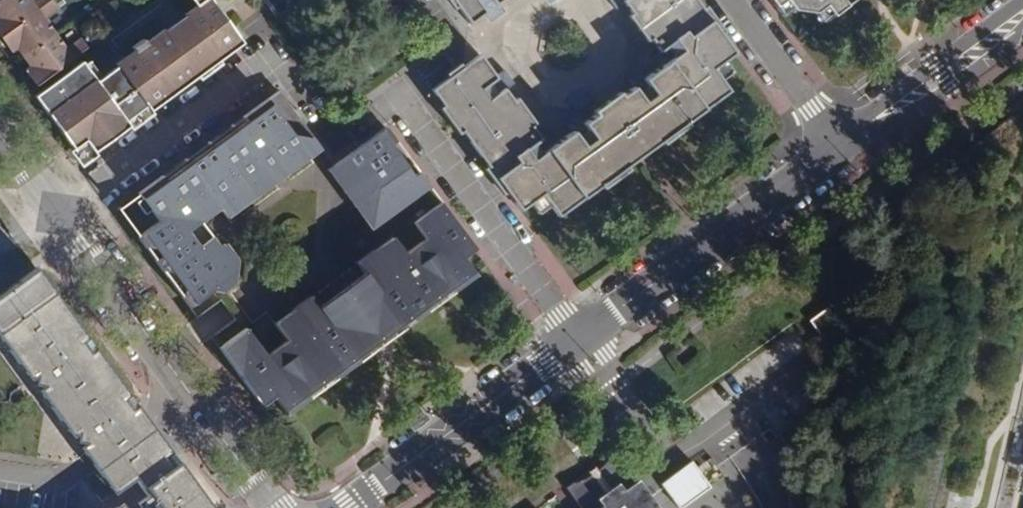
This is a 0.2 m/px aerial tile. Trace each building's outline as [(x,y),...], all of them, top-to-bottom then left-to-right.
[(32,8),(26,0),(0,0),(0,32),(32,8)] [(32,8),(43,0),(26,0),(32,8)] [(192,4),(182,12),(184,15),(164,30),(162,27),(142,40),(139,37),(129,45),(131,48),(113,61),(116,65),(95,81),(79,60),(31,95),(79,161),(240,42),(207,0),(189,0),(192,4)] [(32,8),(38,17),(53,6),(48,0),(43,0),(32,8)] [(273,13),(290,0),(264,0),(273,13)] [(468,23),(482,12),(486,18),(498,9),(494,3),(499,0),(451,0),(468,23)] [(618,6),(624,2),(660,51),(653,55),(661,66),(644,80),(640,74),(627,82),(631,88),(617,99),(651,145),(725,90),(719,81),(710,68),(722,59),(731,52),(693,0),(613,0),(618,6)] [(783,0),(782,0),(775,5),(782,16),(789,9),(783,0)] [(789,9),(811,12),(821,5),(828,15),(848,0),(783,0),(789,9)] [(828,15),(821,5),(811,12),(818,22),(828,15)] [(0,32),(0,42),(6,51),(11,47),(18,56),(50,32),(38,17),(32,8),(0,32)] [(61,49),(50,32),(18,56),(25,65),(20,69),(31,84),(68,57),(61,49)] [(83,46),(76,37),(61,49),(68,57),(83,46)] [(495,78),(478,57),(429,90),(518,210),(527,202),(540,193),(549,205),(548,206),(555,216),(629,161),(595,115),(582,125),(578,119),(566,127),(570,133),(553,146),(545,135),(539,139),(503,90),(509,87),(500,74),(495,78)] [(731,72),(722,59),(710,68),(719,81),(731,72)] [(264,100),(302,153),(306,159),(330,141),(311,138),(276,91),(264,100)] [(651,145),(617,99),(595,115),(629,161),(651,145)] [(302,153),(264,100),(134,196),(154,223),(135,237),(186,308),(213,288),(221,282),(225,263),(215,248),(207,238),(204,241),(194,248),(184,233),(193,226),(217,209),(220,213),(302,153)] [(394,143),(383,128),(368,139),(374,147),(337,174),(375,225),(427,187),(417,174),(411,178),(388,147),(394,143)] [(325,171),(331,179),(337,174),(374,147),(368,139),(332,166),(325,171)] [(225,220),(306,159),(302,153),(220,213),(225,220)] [(337,174),(331,179),(368,230),(375,225),(337,174)] [(549,205),(540,193),(527,202),(536,214),(548,206),(549,205)] [(465,240),(438,202),(403,228),(415,244),(400,254),(388,238),(369,252),(374,259),(357,272),(360,276),(357,278),(348,284),(388,338),(473,276),(461,259),(454,248),(465,240)] [(204,241),(193,226),(184,233),(194,248),(204,241)] [(473,251),(465,240),(454,248),(461,259),(473,251)] [(235,263),(221,244),(215,248),(225,263),(221,282),(213,288),(217,295),(230,285),(235,263)] [(374,259),(369,252),(352,265),(357,272),(374,259)] [(34,268),(0,294),(0,342),(85,456),(113,493),(131,479),(144,496),(135,503),(138,507),(210,507),(143,418),(34,268)] [(327,301),(348,284),(357,278),(346,271),(316,293),(318,307),(327,301)] [(388,338),(348,284),(327,301),(366,354),(388,338)] [(312,305),(306,298),(290,311),(295,318),(312,305)] [(366,354),(327,301),(318,307),(315,310),(312,305),(295,318),(290,311),(271,325),(283,341),(262,356),(242,329),(217,349),(251,396),(261,389),(281,416),(366,354)] [(824,309),(807,318),(818,338),(835,329),(824,309)] [(655,507),(611,450),(594,471),(590,465),(582,471),(586,476),(560,486),(576,507),(654,507),(655,507)] [(685,462),(654,486),(671,507),(676,507),(704,488),(685,462)]
